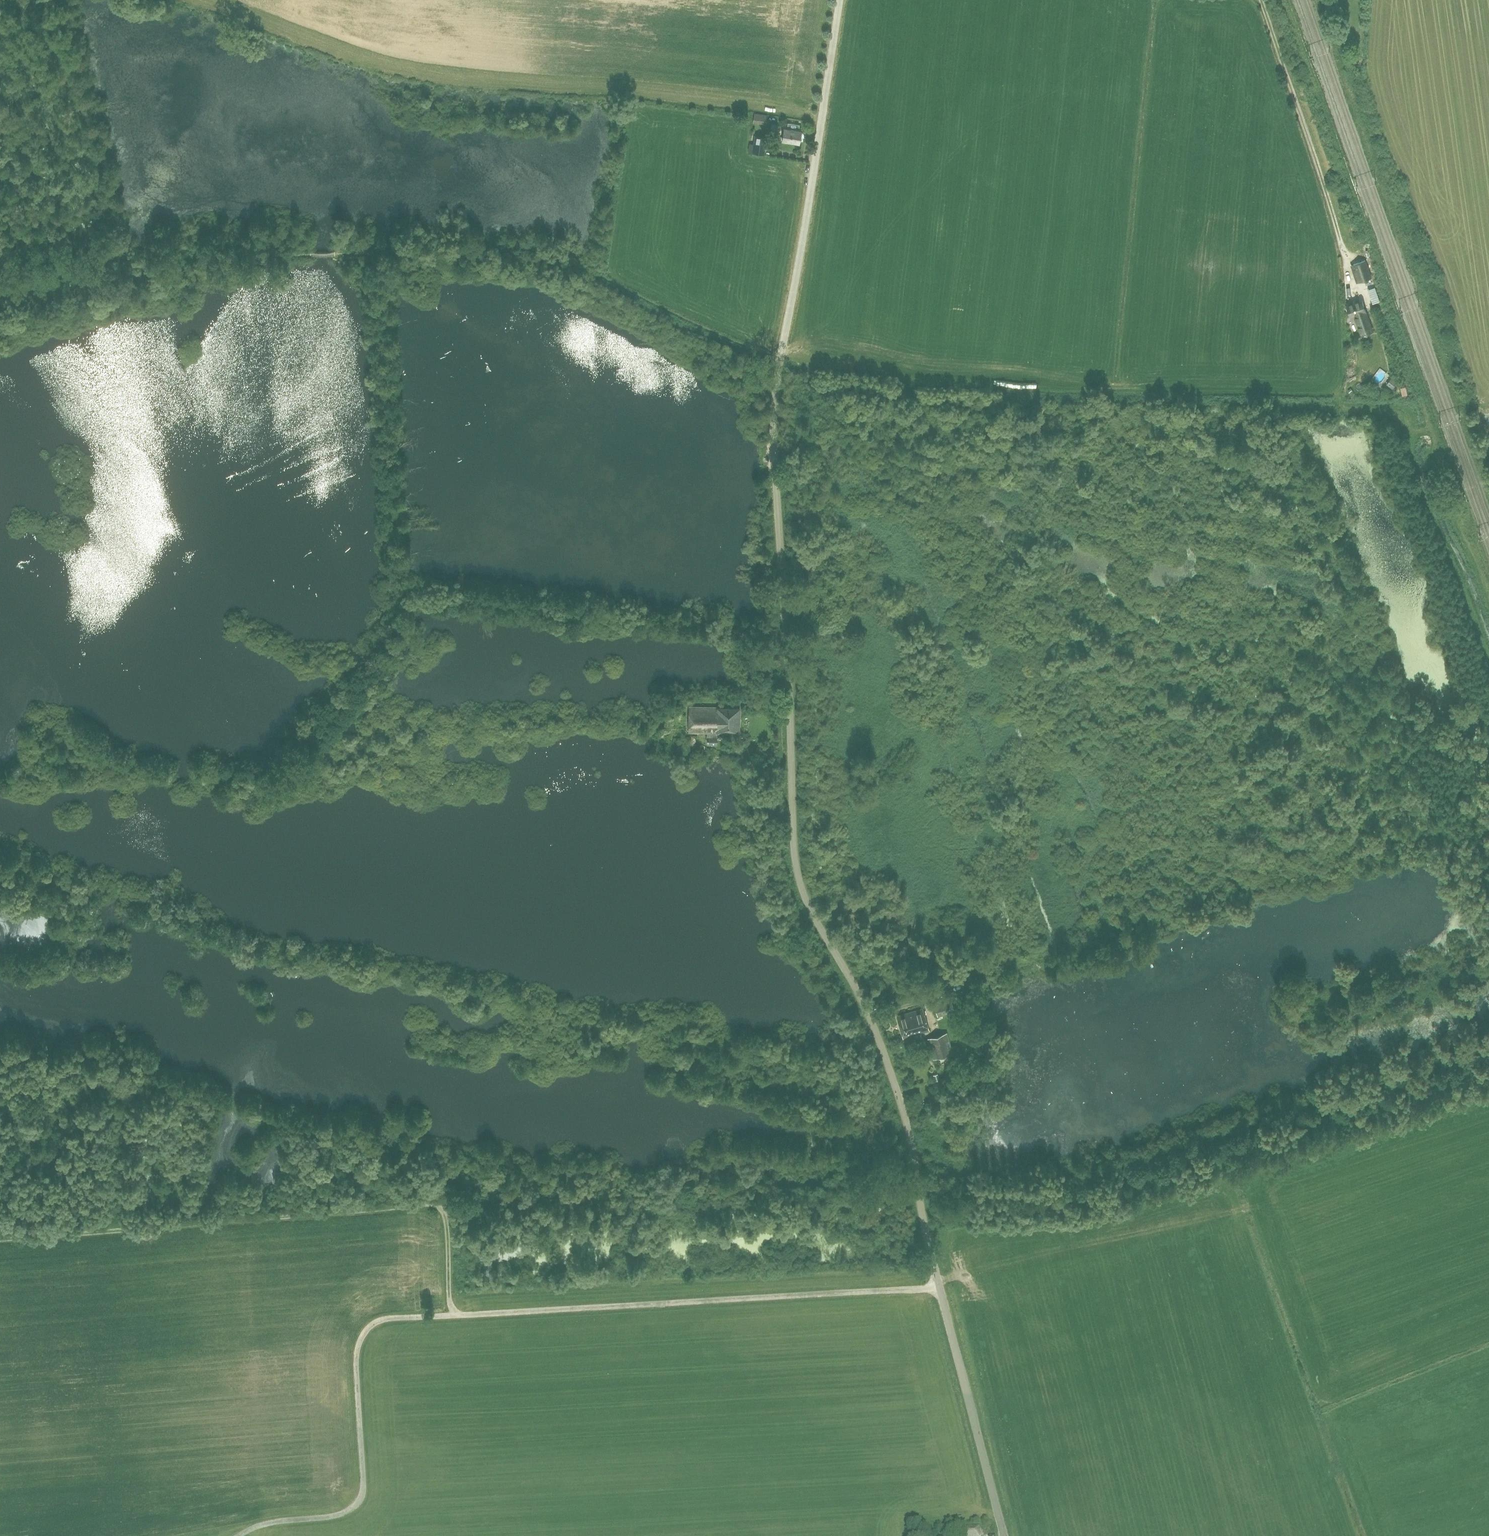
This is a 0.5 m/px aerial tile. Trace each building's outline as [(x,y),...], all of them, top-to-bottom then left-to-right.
[(798,142),(800,129),(799,129),(799,124),(788,122),(787,127),(772,125),(771,130),(783,132),(782,140),(798,142)] [(764,154),(766,136),(755,134),(752,152),(764,154)] [(1357,283),(1373,277),(1366,259),(1350,264),(1357,283)] [(1372,331),(1363,304),(1361,297),(1346,302),(1351,318),(1355,316),(1361,335),(1372,331)] [(1393,389),(1399,381),(1392,376),(1391,378),(1387,375),(1383,380),(1387,383),(1386,384),(1393,389)] [(1452,487),(1457,503),(1466,500),(1460,484),(1452,487)] [(707,732),(706,745),(717,745),(716,732),(739,732),(739,707),(689,707),(689,732),(707,732)] [(672,729),(674,719),(668,717),(666,728),(672,729)] [(950,999),(934,1003),(938,1016),(954,1011),(950,999)] [(897,1015),(903,1038),(929,1030),(922,1008),(897,1015)] [(947,1037),(943,1038),(946,1047),(935,1051),(933,1045),(930,1046),(933,1059),(952,1053),(947,1037)] [(963,1535),(980,1535),(979,1525),(962,1526),(963,1535)]
